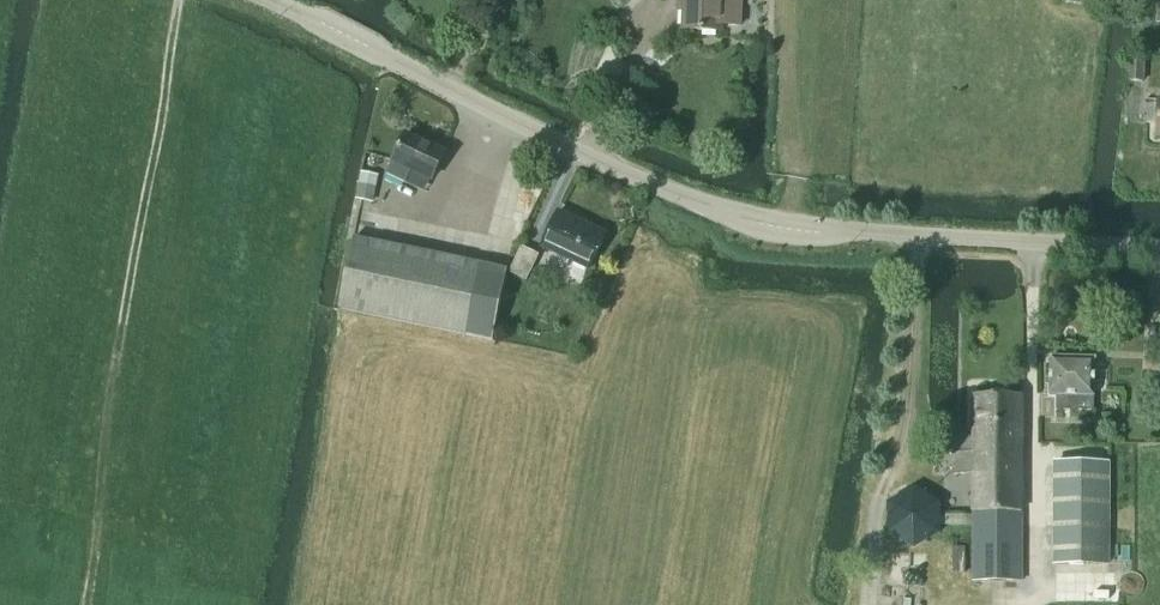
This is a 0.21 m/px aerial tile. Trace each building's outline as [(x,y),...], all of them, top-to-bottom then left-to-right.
[(683,2),(682,31),(721,33),(721,26),(740,26),(741,0),(679,0),(683,2)] [(1130,57),(1129,83),(1143,84),(1145,58),(1130,57)] [(431,182),(445,154),(405,135),(387,176),(404,184),(410,172),(431,182)] [(358,184),(354,200),(371,203),(374,187),(358,184)] [(589,270),(606,235),(559,212),(542,247),(589,270)] [(353,240),(339,311),(340,311),(464,336),(478,265),(353,240)] [(527,281),(539,255),(521,247),(509,274),(527,281)] [(1092,413),(1092,396),(1093,361),(1052,360),(1051,396),(1057,396),(1056,413),(1092,413)] [(1022,490),(1022,397),(972,397),(972,435),(952,436),(953,455),(950,455),(950,477),(972,476),(972,490),(1022,490)] [(1110,463),(1108,463),(1052,463),(1052,566),(1110,566),(1110,552),(1110,463)] [(972,516),(941,515),(942,503),(913,488),(887,504),(887,535),(914,551),(942,534),(942,527),(972,527),(972,582),(1022,582),(1022,490),(972,490),(972,516)]
